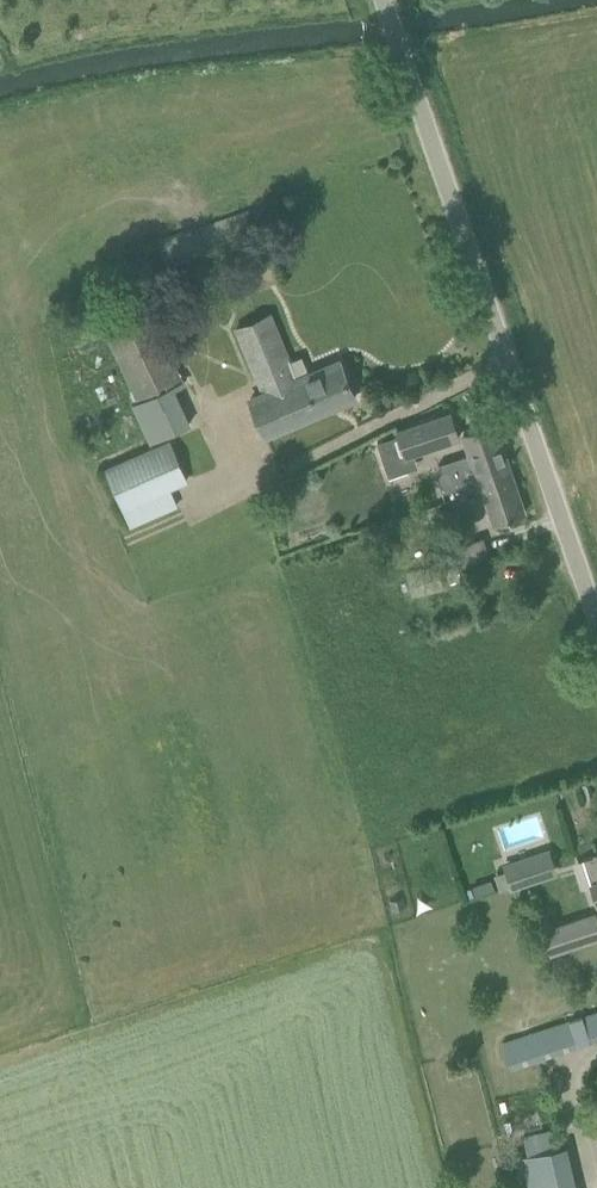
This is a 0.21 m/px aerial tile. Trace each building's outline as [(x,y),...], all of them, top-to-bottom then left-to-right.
[(158,241),(167,266),(264,231),(255,206),(158,241)] [(153,436),(184,422),(168,387),(184,380),(144,292),(96,314),(137,401),(132,403),(148,438),(153,436)] [(265,437),(333,406),(355,397),(339,361),(309,374),(302,355),(289,360),(270,313),(234,328),(263,395),(249,401),(265,437)] [(398,435),(378,442),(384,461),(405,454),(459,436),(451,411),(397,429),(398,435)] [(441,492),(447,490),(510,469),(495,423),(463,434),(472,459),(434,472),(441,492)] [(103,467),(122,510),(188,482),(170,438),(103,467)] [(510,469),(447,490),(452,504),(471,498),(468,491),(478,487),(490,524),(525,512),(510,469)] [(490,556),(483,535),(450,547),(457,568),(490,556)] [(442,585),(436,562),(406,570),(413,593),(442,585)] [(557,874),(549,848),(501,863),(510,889),(557,874)] [(581,858),(596,906),(596,853),(581,858)] [(491,877),(472,884),(475,893),(494,886),(491,877)] [(401,897),(391,900),(394,909),(404,906),(401,897)] [(541,930),(549,953),(596,937),(596,920),(595,912),(541,930)] [(493,1049),(500,1072),(596,1039),(596,1014),(493,1049)] [(566,1145),(559,1147),(554,1126),(520,1134),(524,1154),(512,1157),(519,1187),(576,1187),(566,1145)]
